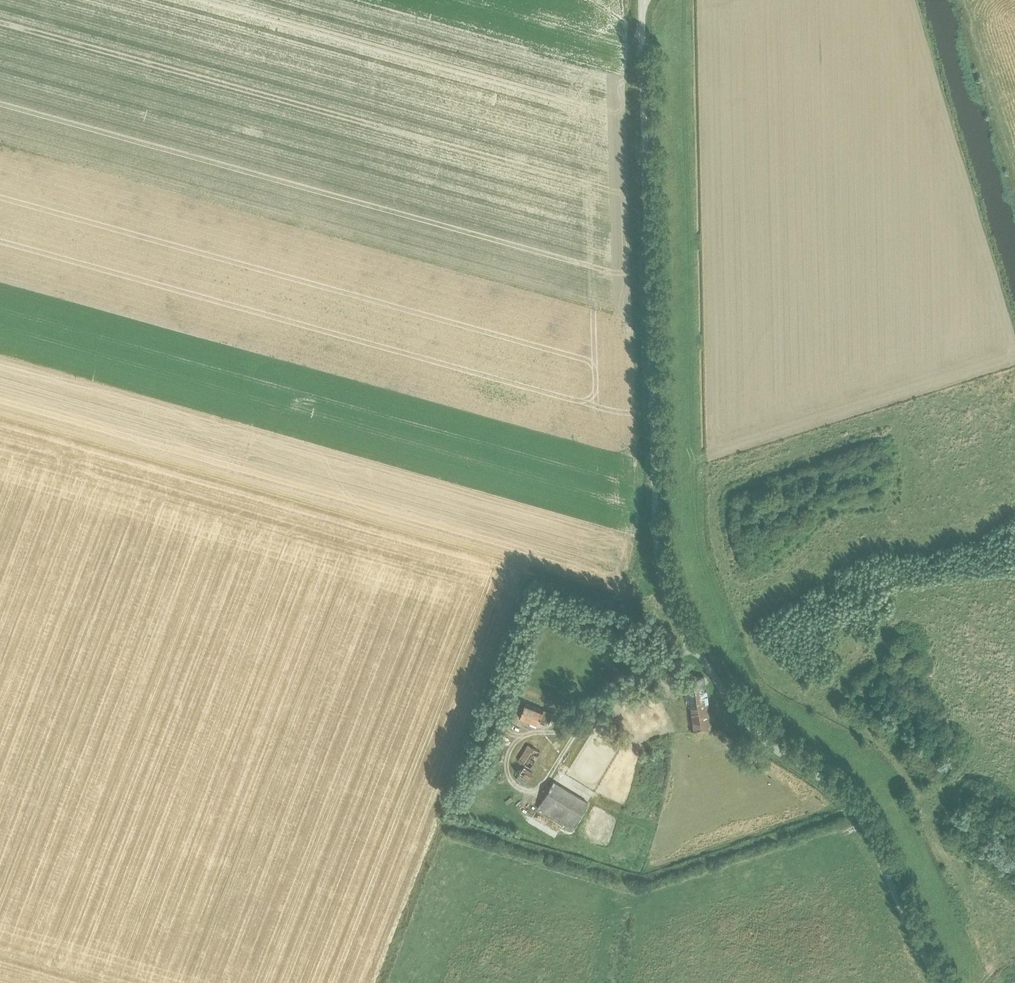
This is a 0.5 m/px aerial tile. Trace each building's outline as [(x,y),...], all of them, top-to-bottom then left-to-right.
[(711,728),(704,676),(683,678),(690,731),(711,728)] [(553,714),(525,703),(519,717),(537,724),(538,722),(548,726),(553,714)] [(530,769),(540,752),(528,745),(518,760),(530,769)] [(525,784),(532,772),(523,767),(516,778),(525,784)] [(553,782),(537,808),(572,829),(588,802),(553,782)]
